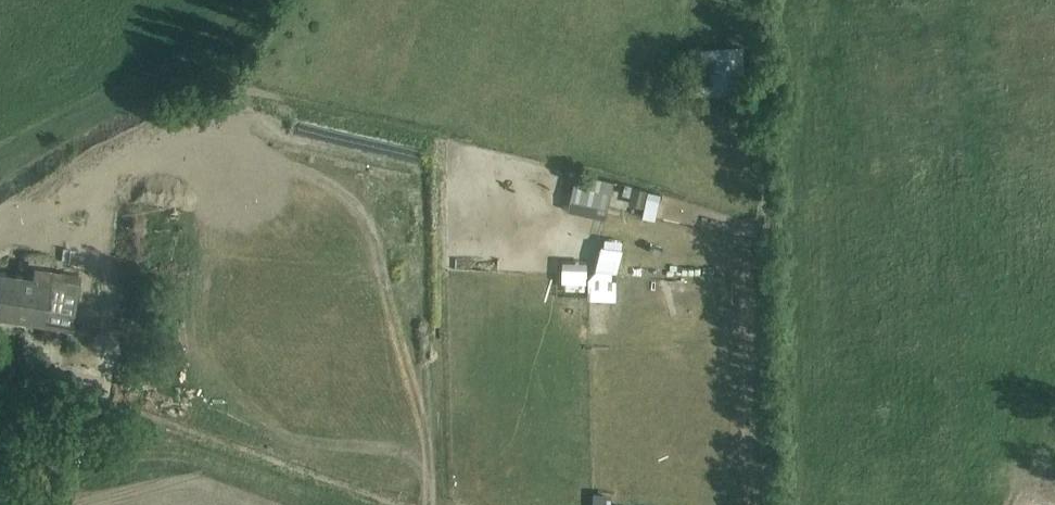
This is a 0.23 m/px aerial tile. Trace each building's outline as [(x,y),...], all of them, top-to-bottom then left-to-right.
[(747,52),(707,52),(707,83),(747,83),(747,52)] [(21,320),(22,316),(47,321),(46,325),(47,325),(47,324),(76,329),(85,279),(56,274),(54,283),(5,274),(1,298),(0,298),(0,316),(21,320)] [(10,467),(0,465),(0,504),(4,504),(10,467)]
